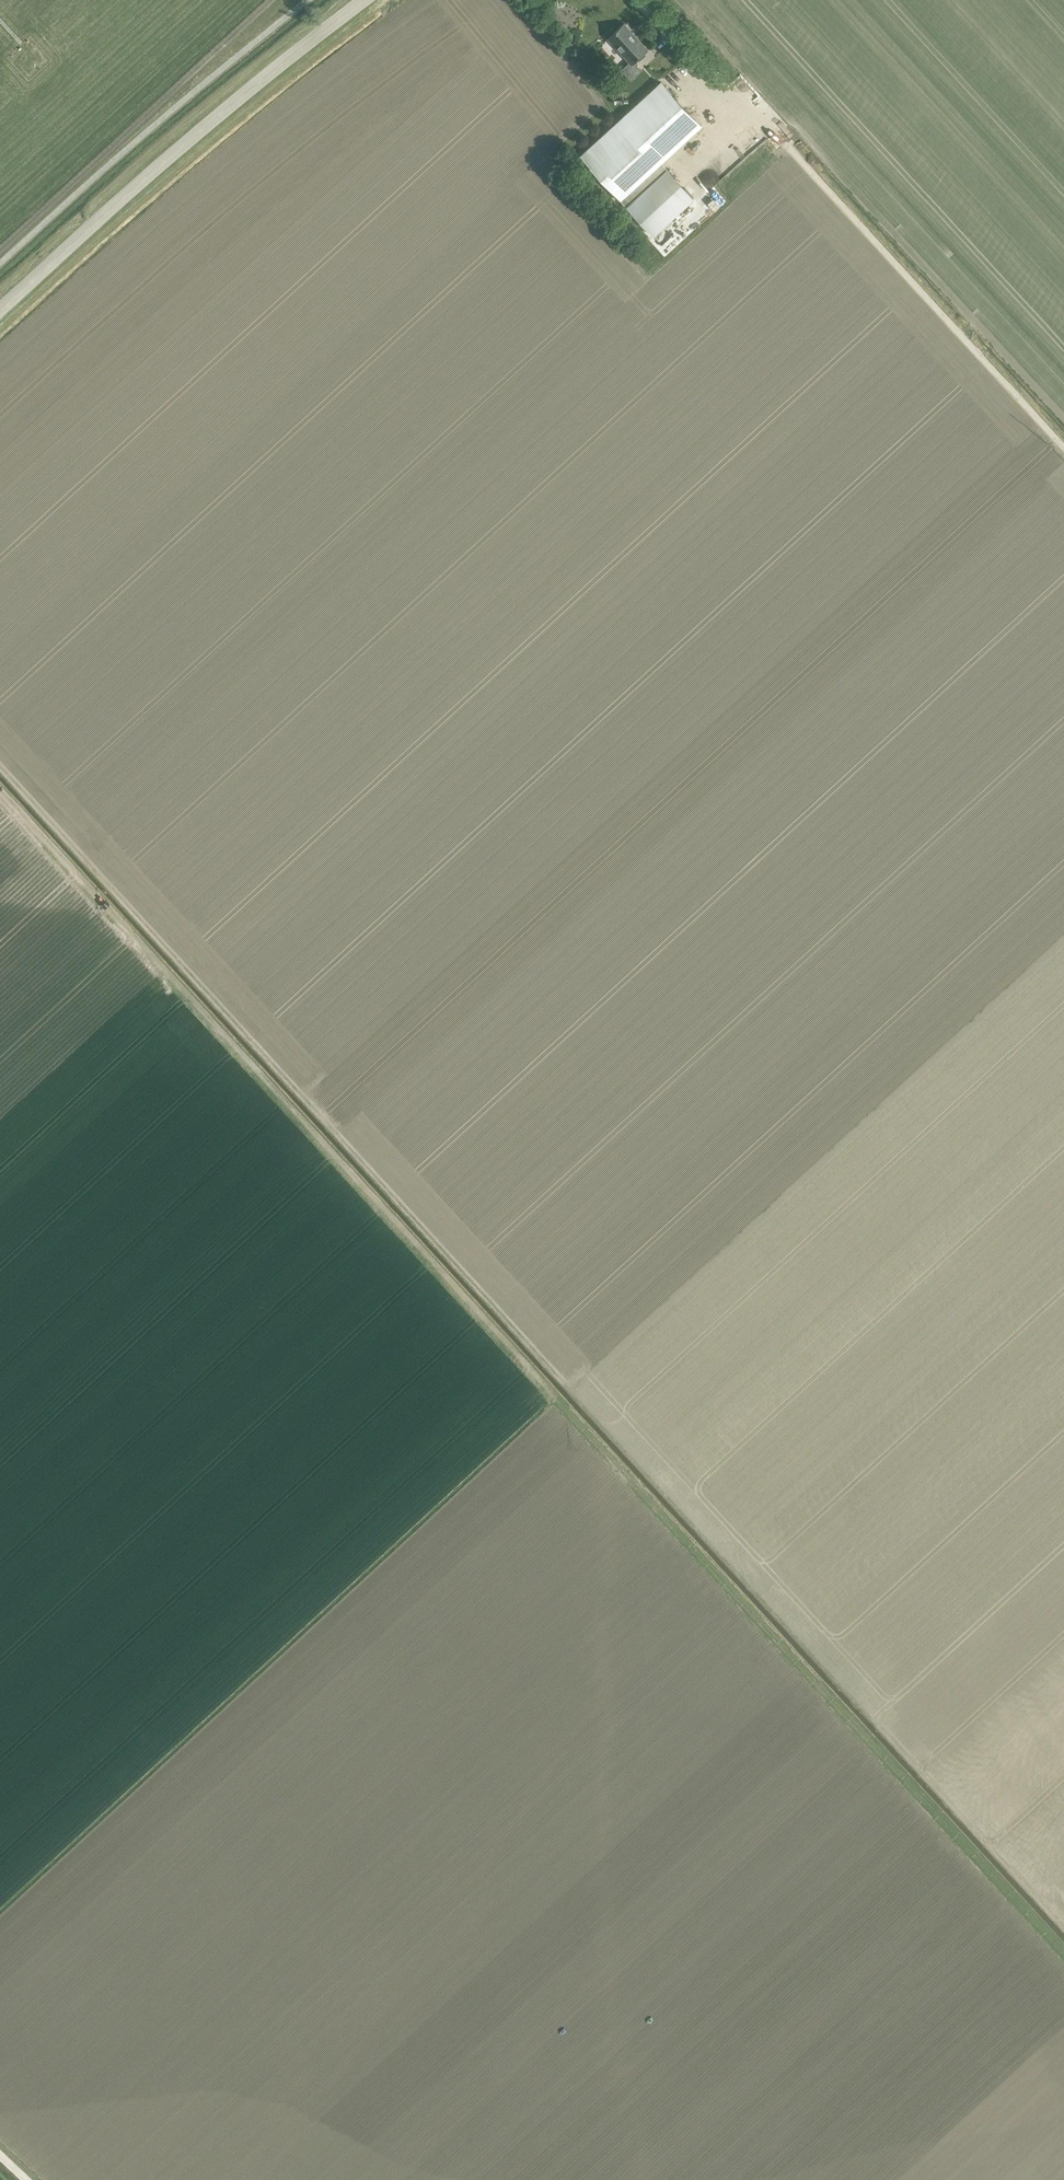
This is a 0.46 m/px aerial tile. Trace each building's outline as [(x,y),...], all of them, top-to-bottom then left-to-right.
[(620,69),(630,80),(641,70),(641,69),(640,70),(633,62),(647,49),(635,36),(634,37),(622,24),(607,38),(629,61),(620,69)] [(580,155),(595,172),(620,199),(661,162),(700,126),(660,82),(580,155)] [(715,99),(710,103),(722,116),(726,112),(715,99)] [(722,143),(716,148),(722,155),(728,151),(722,143)] [(661,162),(620,199),(626,206),(667,169),(661,162)] [(626,206),(653,236),(694,198),(667,169),(626,206)]
